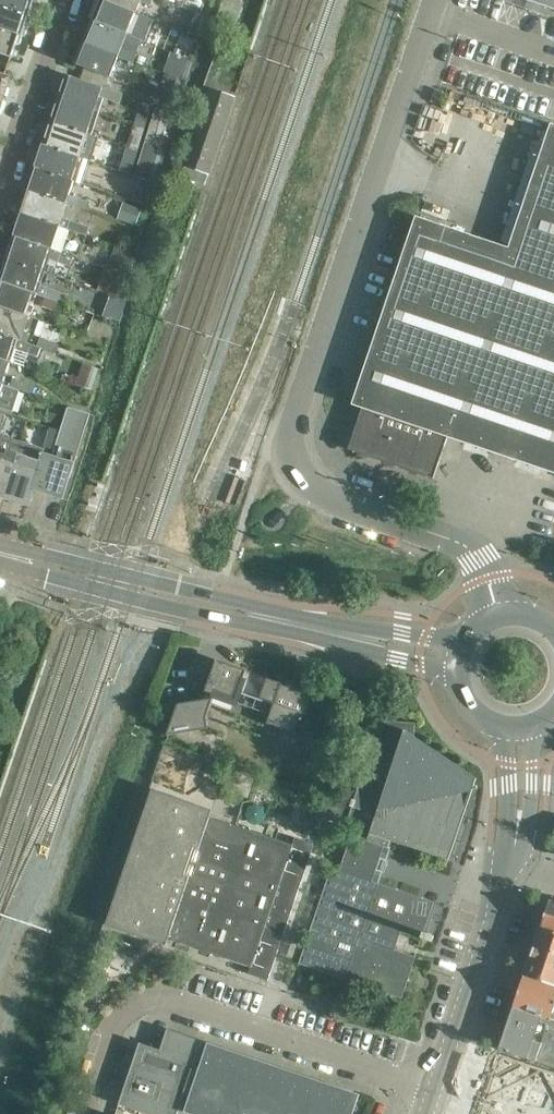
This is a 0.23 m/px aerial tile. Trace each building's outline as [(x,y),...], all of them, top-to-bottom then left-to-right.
[(31,13),(31,12),(34,11),(37,4),(35,1),(35,0),(0,0),(0,3),(31,13)] [(129,33),(147,40),(150,33),(132,26),(137,12),(107,0),(98,0),(95,7),(97,10),(93,19),(129,33)] [(137,12),(142,2),(151,6),(154,0),(107,0),(137,12)] [(195,11),(198,4),(189,0),(183,0),(181,5),(195,11)] [(553,9),(553,0),(527,0),(553,9)] [(23,35),(26,25),(30,25),(32,18),(30,16),(31,13),(0,3),(0,28),(23,35)] [(187,32),(196,35),(204,15),(195,11),(187,32)] [(86,38),(85,39),(120,54),(120,55),(128,58),(137,36),(129,33),(93,19),(90,28),(87,27),(83,37),(86,38)] [(11,56),(12,56),(16,44),(21,42),(23,35),(0,28),(0,52),(11,56)] [(110,78),(120,55),(120,54),(85,39),(85,40),(84,40),(83,43),(81,43),(78,50),(79,54),(75,63),(110,77),(109,78),(110,78)] [(220,45),(214,60),(227,65),(233,50),(220,45)] [(5,75),(11,56),(0,52),(0,73),(5,75)] [(179,66),(182,56),(171,52),(167,63),(179,66)] [(4,97),(5,97),(3,96),(10,76),(5,75),(0,73),(0,96),(4,97)] [(169,97),(175,77),(163,73),(157,93),(169,97)] [(67,74),(60,97),(100,111),(104,99),(123,105),(127,95),(108,88),(67,74)] [(211,90),(198,127),(222,135),(235,98),(211,90)] [(60,97),(52,120),(93,134),(100,111),(60,97)] [(154,114),(144,145),(135,175),(141,178),(151,180),(160,150),(170,119),(172,112),(156,107),(154,114)] [(136,123),(146,126),(151,112),(141,108),(136,123)] [(52,120),(44,144),(85,158),(93,134),(52,120)] [(136,123),(135,122),(127,146),(138,150),(146,126),(136,123)] [(364,407),(350,449),(434,477),(448,436),(553,472),(553,124),(552,123),(510,247),(417,216),(353,404),(364,407)] [(198,127),(186,164),(182,176),(205,184),(210,172),(222,135),(198,127)] [(44,144),(37,167),(73,180),(76,181),(82,183),(90,160),(85,158),(44,144)] [(118,167),(131,172),(135,161),(121,157),(118,167)] [(34,180),(31,190),(68,203),(68,204),(88,210),(91,201),(71,195),(76,181),(73,180),(37,167),(38,168),(38,169),(36,170),(33,177),(34,180)] [(147,205),(154,183),(141,178),(133,201),(147,205)] [(27,202),(24,212),(61,226),(68,228),(70,229),(87,235),(90,226),(71,220),(64,217),(68,204),(68,203),(31,190),(30,192),(28,194),(26,199),(27,202)] [(121,203),(115,218),(136,226),(142,210),(121,203)] [(14,235),(62,252),(63,252),(70,229),(61,226),(24,212),(23,215),(21,216),(19,221),(19,224),(16,234),(15,234),(14,235)] [(14,235),(7,257),(46,271),(51,258),(71,265),(74,256),(63,252),(62,252),(14,235)] [(128,273),(135,251),(114,244),(107,265),(128,273)] [(1,280),(38,293),(38,294),(46,297),(59,301),(65,303),(68,294),(48,287),(42,285),(46,271),(7,257),(0,279),(1,279),(1,280)] [(30,316),(27,314),(32,301),(35,302),(38,294),(38,293),(1,280),(0,283),(0,305),(30,316)] [(124,298),(128,287),(115,282),(111,293),(124,298)] [(107,305),(104,315),(117,319),(120,309),(124,298),(111,293),(107,305)] [(59,301),(46,297),(44,305),(56,309),(59,301)] [(19,339),(22,340),(26,341),(29,334),(35,336),(41,320),(30,316),(0,305),(0,332),(19,339)] [(12,360),(25,364),(28,354),(29,352),(44,358),(48,349),(38,345),(26,341),(22,340),(19,339),(0,332),(0,355),(12,360)] [(41,336),(38,345),(48,349),(56,352),(59,343),(41,336)] [(5,383),(12,360),(0,355),(0,381),(5,383)] [(80,383),(95,388),(102,367),(86,362),(80,383)] [(10,385),(18,387),(31,392),(33,384),(13,377),(10,385)] [(41,464),(33,489),(64,498),(90,412),(69,406),(67,407),(53,455),(43,452),(39,464),(41,464)] [(0,434),(0,494),(5,495),(18,452),(23,436),(2,429),(0,434)] [(18,452),(5,495),(29,503),(33,489),(41,464),(39,464),(36,463),(27,460),(28,456),(18,452)] [(178,704),(167,734),(209,728),(207,717),(215,694),(236,702),(240,691),(274,703),(267,723),(295,733),(302,713),(306,715),(314,694),(309,692),(311,688),(303,685),(304,682),(287,679),(286,679),(283,678),(282,683),(217,659),(202,700),(178,704)] [(301,961),(300,962),(359,982),(367,985),(402,997),(412,968),(416,956),(395,948),(401,930),(423,937),(432,941),(435,935),(425,931),(435,901),(380,882),(379,882),(372,880),(384,845),(390,847),(392,840),(449,859),(468,805),(477,777),(415,735),(416,721),(383,720),(369,761),(355,798),(353,798),(351,805),(353,806),(348,822),(347,824),(355,827),(340,870),(332,868),(312,928),(301,961)] [(153,788),(107,925),(167,945),(169,938),(252,966),(249,973),(269,979),(315,843),(296,837),(293,843),(211,815),(213,809),(153,788)] [(321,797),(315,813),(340,821),(346,805),(321,797)] [(541,928),(553,931),(553,900),(550,899),(541,928)] [(525,975),(553,985),(553,931),(541,928),(525,975)] [(514,1007),(542,1017),(551,1020),(552,1017),(553,1018),(553,985),(525,975),(514,1007)] [(500,1048),(506,1050),(537,1060),(553,1066),(553,1018),(552,1017),(551,1020),(542,1017),(514,1007),(500,1048)] [(120,1103),(151,1113),(351,1113),(357,1094),(210,1044),(203,1042),(203,1040),(168,1028),(161,1049),(140,1042),(120,1103)] [(537,1060),(506,1050),(500,1048),(477,1113),(553,1113),(553,1066),(537,1060)]
